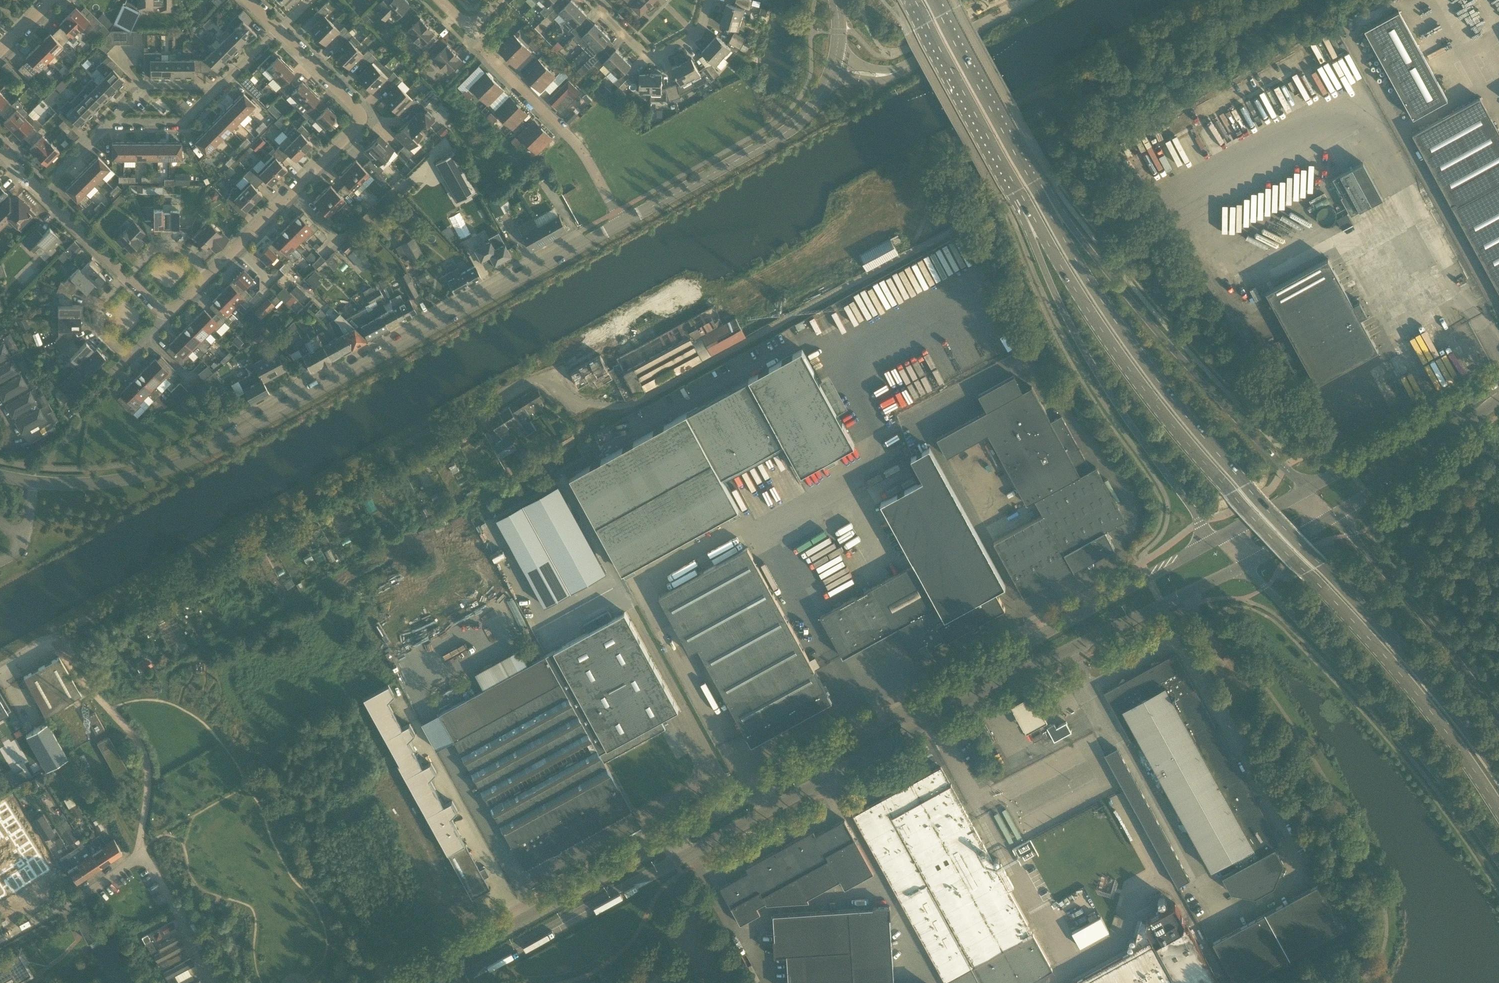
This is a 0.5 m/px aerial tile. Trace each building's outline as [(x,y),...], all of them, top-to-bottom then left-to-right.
[(139,7),(152,7),(160,7),(160,11),(172,11),(172,0),(125,0),(123,4),(114,22),(130,30),(139,12),(139,7)] [(378,4),(383,9),(381,11),(387,18),(390,14),(397,21),(404,14),(403,12),(410,5),(409,4),(409,3),(406,0),(382,0),(378,4)] [(554,0),(539,0),(536,3),(537,2),(543,9),(540,11),(546,17),(547,16),(547,15),(556,6),(552,2),(554,0)] [(566,20),(579,7),(572,0),(571,0),(563,8),(558,4),(556,6),(547,15),(547,16),(552,21),(560,14),(566,20)] [(641,15),(656,0),(625,0),(641,15)] [(745,9),(750,10),(752,5),(744,2),(739,1),(737,6),(726,3),(723,14),(741,19),(745,9)] [(67,15),(80,28),(88,21),(94,27),(98,23),(102,26),(103,25),(85,6),(80,11),(76,7),(67,15)] [(313,34),(317,38),(332,23),(324,16),(329,11),(323,6),(314,14),(320,20),(310,30),(314,33),(313,34)] [(587,15),(579,7),(566,20),(562,24),(568,31),(571,31),(575,35),(583,27),(578,23),(587,15)] [(229,22),(234,27),(248,41),(256,33),(247,24),(252,19),(243,10),(238,15),(237,14),(229,22)] [(1364,30),(1388,74),(1413,119),(1447,100),(1399,11),(1364,30)] [(738,30),(741,19),(723,14),(720,25),(738,30)] [(76,33),(80,28),(67,15),(67,16),(59,24),(63,28),(59,32),(71,44),(78,38),(78,35),(76,33)] [(210,18),(208,20),(202,26),(205,29),(213,21),(210,18)] [(429,49),(438,39),(434,35),(435,33),(420,18),(407,32),(422,46),(424,44),(429,49)] [(109,19),(103,24),(107,28),(113,22),(109,19)] [(339,31),(332,23),(317,38),(321,42),(322,42),(325,45),(335,36),(339,40),(348,31),(344,26),(339,31)] [(573,37),(585,49),(603,31),(595,23),(586,32),(582,28),(583,27),(575,35),(573,37)] [(248,41),(234,27),(235,28),(231,33),(226,29),(224,32),(239,48),(247,40),(248,41)] [(121,31),(117,31),(110,31),(110,32),(115,44),(121,44),(121,31)] [(352,35),(348,31),(339,40),(343,44),(334,53),(337,57),(336,58),(341,62),(355,47),(348,39),(352,35)] [(603,31),(585,49),(593,57),(589,60),(594,64),(607,51),(606,51),(606,52),(602,48),(610,39),(603,31)] [(75,48),(71,44),(59,32),(54,37),(50,33),(42,41),(55,54),(62,46),(69,52),(72,52),(75,48)] [(110,32),(109,33),(102,40),(110,48),(115,44),(110,32)] [(239,48),(224,32),(222,34),(225,38),(220,43),(232,55),(239,48)] [(731,37),(743,44),(745,38),(734,32),(731,37)] [(531,52),(514,35),(499,49),(509,59),(513,56),(519,63),(531,52)] [(717,36),(709,44),(723,57),(730,49),(717,36)] [(740,49),(743,44),(731,37),(728,43),(740,49)] [(110,48),(102,40),(97,44),(106,53),(110,48)] [(539,47),(533,40),(529,44),(535,51),(539,47)] [(46,62),(55,54),(42,41),(34,49),(46,62)] [(220,43),(215,48),(211,45),(208,47),(212,51),(224,63),(232,55),(220,43)] [(709,44),(702,52),(715,65),(723,57),(709,44)] [(449,73),(462,60),(447,45),(434,58),(449,73)] [(355,47),(341,62),(345,66),(345,65),(349,69),(358,59),(363,63),(372,54),(367,50),(363,54),(355,47)] [(29,62),(25,66),(33,75),(46,62),(34,49),(25,58),(29,62)] [(605,63),(611,70),(624,58),(616,50),(608,58),(604,54),(607,51),(594,64),(599,69),(605,63)] [(201,60),(201,72),(209,72),(213,68),(216,71),(224,63),(212,51),(204,60),(201,60)] [(144,52),(144,68),(144,69),(150,69),(150,77),(161,77),(161,60),(161,52),(144,52)] [(161,60),(161,77),(172,77),(172,54),(168,54),(168,60),(161,60)] [(183,60),(176,60),(175,54),(172,54),(172,77),(183,77),(183,60)] [(372,54),(363,63),(367,67),(357,77),(361,80),(360,81),(364,85),(379,71),(371,63),(376,59),(372,54)] [(272,78),(287,64),(280,58),(279,58),(277,56),(275,59),(270,55),(257,67),(261,71),(263,71),(266,68),(274,76),(272,78)] [(96,67),(105,76),(117,88),(125,80),(121,77),(126,73),(111,58),(102,67),(99,64),(96,67)] [(624,58),(611,70),(619,78),(631,65),(624,58)] [(702,72),(700,73),(692,58),(682,63),(691,80),(694,86),(707,79),(702,72)] [(82,65),(86,68),(91,63),(88,59),(82,65)] [(555,76),(538,59),(524,74),(534,84),(531,86),(539,95),(545,89),(544,87),(555,76)] [(201,72),(201,60),(183,60),(183,77),(194,77),(194,72),(201,72)] [(694,86),(691,80),(682,63),(672,68),(681,84),(678,85),(680,94),(694,86)] [(283,92),(292,83),(288,79),(294,73),(292,71),(293,70),(287,64),(272,78),(280,86),(278,88),(283,92)] [(568,75),(557,64),(553,67),(553,68),(560,76),(557,79),(560,83),(568,75)] [(707,68),(715,78),(719,75),(711,64),(707,68)] [(29,79),(33,75),(25,66),(20,71),(18,69),(23,74),(29,79)] [(62,71),(66,75),(71,70),(67,66),(62,71)] [(715,78),(707,68),(702,71),(702,72),(707,79),(710,82),(715,78)] [(8,74),(10,76),(17,83),(22,78),(13,69),(8,74)] [(384,81),(388,85),(397,76),(393,72),(386,78),(379,71),(364,85),(368,90),(369,89),(373,92),(384,81)] [(482,75),(483,76),(472,87),(488,104),(503,89),(493,79),(493,76),(489,72),(486,71),(482,75)] [(651,93),(651,74),(640,74),(639,93),(651,93)] [(670,100),(673,99),(675,99),(672,86),(666,88),(666,89),(662,89),(662,74),(651,74),(651,93),(650,100),(670,100)] [(109,96),(117,88),(105,76),(98,84),(109,96)] [(402,80),(397,76),(388,85),(392,89),(383,99),(386,102),(386,103),(390,107),(405,92),(397,85),(402,80)] [(623,91),(632,82),(628,77),(618,87),(623,91)] [(84,86),(90,91),(102,103),(109,96),(98,84),(92,78),(84,86)] [(61,89),(66,83),(62,80),(57,86),(61,89)] [(466,88),(470,84),(466,80),(458,87),(469,98),(473,95),(467,88),(467,89),(466,88)] [(560,116),(582,94),(568,80),(547,100),(560,116)] [(300,102),(299,101),(312,89),(305,83),(305,84),(302,82),(296,88),(292,83),(283,92),(287,97),(289,95),(298,103),(300,102)] [(672,86),(675,99),(680,97),(681,97),(680,94),(678,85),(677,84),(672,86)] [(261,94),(252,85),(248,89),(256,98),(261,94)] [(605,85),(600,90),(606,96),(611,91),(605,85)] [(304,113),(308,118),(317,109),(313,104),(319,98),(317,96),(318,95),(312,89),(299,101),(300,102),(307,109),(304,113)] [(406,122),(402,126),(410,135),(416,129),(417,129),(418,127),(420,129),(424,130),(427,130),(430,127),(427,124),(434,117),(424,107),(436,94),(431,89),(422,98),(412,109),(416,113),(407,123),(406,122)] [(94,111),(102,103),(90,91),(85,96),(80,92),(78,95),(94,111)] [(412,100),(405,92),(390,107),(394,111),(395,111),(398,114),(408,105),(412,109),(422,98),(418,94),(412,100)] [(3,113),(12,104),(11,104),(0,93),(0,110),(3,113)] [(240,95),(234,101),(247,113),(255,105),(243,93),(241,96),(240,95)] [(586,93),(582,97),(589,104),(592,100),(586,93)] [(94,111),(78,95),(77,94),(70,102),(74,107),(86,119),(94,111)] [(1480,97),(1413,134),(1498,292),(1498,132),(1480,97)] [(8,117),(6,120),(4,121),(12,130),(28,114),(22,108),(22,105),(16,99),(11,104),(12,104),(3,113),(8,117)] [(504,124),(506,122),(513,128),(527,114),(517,104),(514,107),(507,100),(496,111),(501,117),(499,119),(504,124)] [(234,101),(235,102),(233,104),(232,103),(226,109),(239,121),(247,113),(234,101)] [(276,118),(281,115),(273,104),(268,107),(276,118)] [(79,127),(86,119),(74,107),(67,114),(63,110),(58,115),(63,120),(71,127),(75,123),(79,127)] [(317,109),(308,118),(313,122),(315,120),(323,129),(335,117),(335,116),(336,115),(334,113),(335,112),(330,108),(330,109),(327,107),(322,113),(317,109)] [(224,111),(218,117),(230,129),(239,121),(226,109),(227,110),(225,112),(224,111)] [(573,110),(564,119),(569,124),(578,115),(578,114),(573,110)] [(497,119),(491,113),(487,117),(493,123),(497,119)] [(33,119),(28,114),(12,130),(20,138),(24,134),(29,139),(37,130),(42,125),(36,119),(33,119)] [(277,119),(276,120),(281,124),(287,119),(282,114),(277,119)] [(230,129),(218,117),(212,123),(213,124),(211,126),(210,125),(222,137),(230,129)] [(72,129),(71,127),(63,120),(58,125),(67,134),(72,129)] [(292,141),(304,153),(311,147),(310,146),(312,144),(306,137),(310,133),(301,124),(297,129),(298,131),(290,139),(292,141)] [(202,133),(214,145),(222,137),(210,125),(204,131),(205,132),(203,134),(202,133)] [(538,131),(531,125),(520,136),(537,153),(551,138),(541,128),(538,131)] [(410,135),(402,126),(398,131),(399,131),(395,135),(405,144),(401,148),(410,158),(414,153),(421,146),(417,142),(417,141),(422,135),(417,129),(416,129),(410,135)] [(443,126),(437,132),(442,137),(448,131),(443,126)] [(34,143),(31,145),(30,147),(38,155),(37,156),(51,143),(51,142),(50,143),(37,130),(29,139),(34,143)] [(282,130),(273,138),(278,143),(287,136),(282,130)] [(206,154),(214,145),(202,133),(196,139),(197,140),(195,142),(206,154)] [(386,158),(386,157),(394,150),(380,136),(380,135),(376,139),(375,138),(371,143),(386,158)] [(515,137),(512,141),(517,147),(521,143),(515,137)] [(276,149),(285,158),(289,154),(295,160),(297,158),(298,159),(304,153),(292,141),(284,149),(280,145),(276,149)] [(123,159),(123,142),(115,142),(115,143),(112,143),(112,159),(123,159)] [(124,142),(123,142),(123,159),(135,159),(135,142),(127,142),(127,143),(124,143),(124,142)] [(135,159),(146,159),(146,142),(138,142),(138,143),(135,143),(135,142),(135,159)] [(155,142),(146,142),(146,159),(158,159),(158,142),(157,142),(157,143),(155,143),(155,142)] [(166,142),(158,142),(158,159),(169,159),(169,142),(169,143),(166,143),(166,142)] [(177,142),(169,142),(169,159),(181,159),(181,143),(177,143),(177,142)] [(250,147),(255,152),(260,147),(255,142),(250,147)] [(51,143),(37,156),(46,164),(59,151),(51,143)] [(374,161),(370,165),(376,171),(379,174),(391,162),(386,157),(386,158),(371,143),(367,147),(368,148),(364,151),(364,152),(365,151),(374,161)] [(405,162),(410,158),(401,148),(396,153),(405,162)] [(467,156),(462,148),(458,150),(463,158),(467,156)] [(265,164),(279,178),(286,171),(285,171),(287,169),(281,163),(285,158),(276,149),(272,154),(274,156),(265,164)] [(479,193),(469,175),(456,151),(436,163),(457,201),(472,193),(474,196),(479,193)] [(89,164),(101,176),(109,168),(98,157),(96,159),(95,158),(89,164)] [(376,171),(370,165),(367,162),(363,167),(356,160),(356,159),(352,163),(352,162),(346,167),(361,182),(369,174),(371,176),(376,171)] [(1342,196),(1341,197),(1351,216),(1382,198),(1363,162),(1333,179),(1342,196)] [(547,174),(543,170),(538,163),(525,173),(533,185),(547,174)] [(89,164),(89,165),(87,167),(87,166),(81,172),(93,184),(101,176),(89,164)] [(279,178),(265,164),(257,172),(255,170),(251,174),(260,183),(264,179),(270,185),(272,183),(273,184),(279,178)] [(353,190),(361,182),(346,167),(341,172),(342,173),(338,177),(339,177),(346,183),(341,188),(350,197),(355,192),(353,190)] [(73,180),(85,193),(93,184),(81,172),(75,178),(76,179),(74,181),(73,180)] [(241,189),(254,203),(261,197),(260,196),(262,194),(256,188),(260,183),(251,174),(246,179),(248,181),(241,189)] [(85,193),(73,180),(67,186),(68,187),(65,189),(77,201),(85,193)] [(321,193),(338,209),(346,201),(349,204),(353,199),(350,197),(341,188),(337,192),(331,186),(331,185),(327,188),(326,188),(321,193)] [(241,189),(240,189),(237,186),(235,187),(233,187),(230,190),(231,192),(229,194),(231,195),(226,200),(235,209),(239,204),(245,210),(247,208),(248,209),(254,203),(241,189)] [(210,190),(208,195),(211,199),(216,198),(218,194),(215,190),(210,190)] [(487,201),(495,216),(511,207),(503,192),(494,197),(492,194),(486,197),(488,201),(487,201)] [(337,210),(338,209),(321,193),(316,198),(317,199),(313,202),(313,203),(314,202),(320,209),(316,213),(329,226),(334,222),(327,215),(335,207),(337,210)] [(22,203),(19,206),(17,204),(18,204),(16,202),(14,203),(9,198),(0,207),(0,228),(10,219),(20,229),(34,215),(31,212),(28,209),(30,208),(24,202),(22,203)] [(154,209),(154,228),(162,228),(162,231),(171,231),(171,228),(179,228),(179,209),(170,209),(170,211),(163,211),(163,209),(154,209)] [(535,218),(539,226),(547,241),(568,230),(559,215),(552,220),(547,211),(535,218)] [(298,215),(290,224),(304,238),(308,234),(310,236),(319,227),(304,213),(300,217),(298,215)] [(141,241),(140,240),(138,239),(145,232),(134,221),(128,228),(127,228),(117,238),(116,240),(122,246),(124,245),(131,251),(141,241)] [(206,249),(209,246),(215,252),(228,239),(221,231),(220,233),(208,222),(207,223),(204,223),(201,226),(202,229),(194,236),(206,249)] [(290,224),(281,233),(295,247),(301,253),(305,249),(299,243),(304,238),(290,224)] [(523,235),(531,250),(547,241),(539,226),(523,235)] [(49,227),(47,230),(42,234),(36,228),(23,241),(30,248),(33,245),(37,248),(39,246),(43,246),(51,253),(56,248),(54,246),(61,239),(49,227)] [(375,238),(368,231),(363,236),(370,243),(375,238)] [(487,251),(494,265),(496,264),(496,265),(498,265),(499,264),(500,263),(500,262),(506,259),(506,260),(507,260),(509,259),(510,257),(509,257),(511,256),(503,242),(494,247),(485,231),(478,235),(487,251)] [(285,254),(289,258),(293,262),(297,258),(291,251),(295,247),(281,233),(272,241),(285,254)] [(410,259),(421,253),(413,238),(401,245),(410,259)] [(859,255),(867,270),(898,253),(890,238),(859,255)] [(347,253),(356,245),(350,239),(341,247),(347,253)] [(70,259),(81,248),(79,246),(74,241),(63,251),(70,259)] [(285,254),(272,241),(258,256),(267,265),(277,255),(281,259),(285,254)] [(347,255),(355,263),(362,255),(355,247),(347,255)] [(330,256),(338,266),(343,261),(341,259),(335,252),(330,256)] [(929,254),(883,277),(897,303),(942,279),(929,254)] [(316,268),(326,260),(320,255),(312,264),(316,268)] [(78,267),(98,287),(103,282),(101,281),(105,277),(97,269),(100,266),(92,258),(81,269),(78,267)] [(279,268),(284,273),(294,263),(293,262),(289,258),(279,268)] [(1328,258),(1266,292),(1316,384),(1378,350),(1360,318),(1367,314),(1359,300),(1353,304),(1328,258)] [(455,294),(481,279),(474,266),(461,274),(457,267),(444,274),(448,281),(455,294)] [(98,287),(78,267),(63,282),(60,280),(57,287),(72,293),(74,287),(78,284),(86,292),(89,288),(91,290),(95,285),(98,287)] [(244,270),(230,284),(247,301),(252,296),(243,288),(253,279),(244,270)] [(305,280),(311,287),(318,280),(320,278),(314,271),(305,280)] [(427,278),(424,272),(417,275),(420,281),(427,278)] [(283,275),(278,279),(286,287),(290,282),(283,275)] [(418,294),(411,281),(404,285),(411,298),(418,294)] [(250,304),(252,305),(260,297),(256,293),(252,296),(247,301),(230,284),(221,292),(235,306),(240,302),(246,308),(250,304)] [(298,285),(290,290),(296,299),(304,295),(298,285)] [(373,319),(375,317),(383,332),(388,329),(381,314),(382,314),(378,307),(383,305),(381,297),(383,296),(379,290),(376,292),(374,287),(372,288),(371,286),(363,291),(370,304),(376,301),(378,304),(373,307),(373,308),(369,311),(373,319)] [(57,296),(57,317),(83,317),(83,306),(81,306),(81,305),(69,305),(69,300),(72,293),(57,287),(54,294),(57,296)] [(282,287),(272,297),(275,300),(278,297),(283,302),(290,295),(282,287)] [(827,338),(876,312),(865,291),(816,317),(827,338)] [(235,306),(221,292),(212,301),(214,303),(210,307),(220,317),(224,321),(227,324),(231,320),(229,317),(232,313),(231,311),(235,306)] [(411,316),(416,313),(417,313),(409,298),(404,301),(400,294),(390,300),(392,308),(400,322),(411,316)] [(273,304),(268,299),(254,312),(260,317),(273,304)] [(381,314),(388,329),(400,322),(392,308),(386,311),(383,305),(378,307),(382,314),(381,314)] [(369,339),(383,332),(375,317),(373,319),(369,311),(368,311),(366,307),(359,311),(366,322),(360,325),(367,338),(367,337),(369,339)] [(224,321),(220,317),(216,321),(204,309),(195,318),(209,332),(214,328),(216,330),(224,321)] [(344,333),(352,348),(353,348),(352,348),(366,340),(366,341),(367,340),(359,331),(342,315),(338,319),(342,324),(347,329),(348,331),(344,333)] [(83,317),(57,317),(57,338),(54,339),(57,346),(72,340),(69,333),(69,329),(81,329),(81,324),(83,324),(83,317)] [(195,318),(187,327),(207,347),(211,343),(205,337),(209,332),(195,318)] [(337,337),(333,339),(341,353),(342,352),(344,353),(346,352),(346,350),(351,348),(352,348),(344,333),(338,323),(335,319),(329,322),(337,337)] [(187,327),(178,336),(192,350),(197,345),(204,353),(209,349),(207,347),(187,327)] [(317,334),(331,360),(331,359),(335,356),(336,357),(339,355),(339,354),(341,353),(333,339),(329,341),(323,331),(317,334)] [(8,346),(13,355),(19,351),(14,343),(9,333),(7,335),(4,336),(9,346),(8,346)] [(310,338),(311,340),(305,343),(310,351),(314,359),(318,357),(323,365),(331,360),(317,334),(310,338)] [(188,355),(192,350),(178,336),(169,345),(170,346),(166,350),(181,365),(189,356),(188,355)] [(298,349),(311,371),(323,365),(318,357),(314,359),(310,351),(305,343),(303,339),(294,344),(297,349),(298,349)] [(63,352),(78,366),(98,346),(95,348),(91,344),(89,345),(86,342),(78,350),(74,346),(72,340),(57,346),(60,353),(63,352)] [(12,358),(4,344),(0,346),(0,364),(12,358)] [(102,351),(98,346),(78,366),(80,364),(88,372),(84,376),(88,379),(100,367),(97,365),(105,356),(101,353),(102,351)] [(265,358),(253,364),(255,367),(263,382),(285,370),(276,352),(273,348),(262,353),(265,358)] [(570,476),(623,572),(739,508),(722,477),(784,442),(801,474),(854,444),(802,349),(749,378),(749,379),(698,408),(697,407),(570,476)] [(904,368),(865,387),(872,401),(913,381),(915,387),(930,380),(917,353),(912,356),(909,350),(897,356),(900,362),(901,361),(904,368)] [(23,359),(19,351),(13,355),(11,356),(15,364),(18,362),(23,371),(29,368),(23,359)] [(598,387),(614,378),(618,385),(611,389),(612,390),(610,391),(614,399),(617,399),(617,400),(627,400),(632,397),(620,374),(618,375),(613,365),(615,369),(609,372),(600,355),(570,371),(579,387),(594,379),(598,387)] [(155,358),(146,367),(161,381),(165,377),(167,379),(175,370),(161,356),(157,360),(155,358)] [(13,360),(0,367),(0,384),(20,374),(13,360)] [(251,403),(269,394),(263,382),(255,367),(253,364),(251,361),(245,364),(250,374),(239,380),(251,403)] [(1287,385),(1295,381),(1286,364),(1282,367),(1286,374),(1282,376),(1287,385)] [(146,367),(138,376),(158,396),(162,392),(156,386),(161,381),(146,367)] [(204,380),(208,388),(221,382),(215,371),(213,372),(204,380)] [(39,386),(33,376),(28,379),(33,389),(39,386)] [(138,376),(129,385),(143,399),(148,394),(154,400),(158,396),(138,376)] [(1088,563),(1089,565),(1090,566),(1092,566),(1094,564),(1094,562),(1093,560),(1115,548),(1105,531),(1125,520),(1116,503),(1119,501),(1108,479),(1104,481),(1096,466),(1091,469),(1061,416),(1051,421),(1032,386),(1023,391),(1014,376),(978,395),(987,411),(936,439),(946,457),(988,434),(1027,504),(1035,500),(1043,515),(994,542),(1023,596),(1073,569),(1074,570),(1088,563)] [(20,377),(0,388),(0,397),(3,402),(27,389),(20,377)] [(184,387),(179,383),(171,392),(175,396),(184,387)] [(139,403),(143,399),(129,385),(120,394),(121,395),(117,399),(132,414),(141,405),(139,403)] [(69,398),(62,391),(57,387),(53,391),(61,406),(69,398)] [(184,387),(175,396),(179,400),(188,391),(184,387)] [(522,397),(532,412),(542,406),(539,401),(545,398),(538,389),(533,393),(532,391),(522,397)] [(5,406),(13,420),(40,405),(32,391),(5,406)] [(48,403),(43,394),(38,397),(43,406),(48,403)] [(532,412),(522,397),(509,405),(517,416),(523,426),(528,422),(529,425),(532,423),(530,420),(527,422),(524,417),(532,412)] [(509,405),(500,411),(509,426),(513,423),(517,429),(519,433),(526,429),(528,433),(536,428),(532,423),(529,425),(528,422),(523,426),(517,416),(509,405)] [(17,422),(24,435),(49,421),(42,408),(17,422)] [(56,429),(53,424),(58,421),(53,411),(47,414),(52,423),(41,429),(42,429),(45,435),(56,429)] [(509,426),(500,411),(490,417),(506,442),(512,439),(505,428),(509,426)] [(1274,418),(1278,422),(1283,417),(1279,413),(1274,418)] [(575,437),(571,430),(559,437),(563,444),(575,437)] [(584,439),(579,441),(583,452),(594,448),(590,440),(585,442),(584,439)] [(881,502),(915,563),(945,618),(937,623),(945,639),(946,641),(955,636),(1005,608),(995,591),(1005,585),(930,447),(912,457),(923,479),(881,502)] [(543,453),(534,458),(540,470),(549,466),(543,453)] [(556,471),(520,491),(587,608),(622,589),(556,471)] [(520,491),(494,505),(561,623),(587,608),(520,491)] [(748,548),(704,572),(788,725),(832,701),(748,548)] [(929,648),(945,639),(937,623),(945,618),(915,563),(874,586),(856,596),(838,606),(820,616),(843,657),(864,646),(879,637),(897,628),(912,655),(913,656),(914,657),(916,657),(918,656),(930,650),(929,648)] [(788,725),(704,572),(659,596),(691,653),(698,649),(751,745),(788,725)] [(609,611),(584,625),(588,631),(613,617),(609,611)] [(626,612),(484,689),(439,714),(515,851),(513,852),(516,858),(518,857),(525,869),(526,869),(525,869),(554,853),(555,856),(562,852),(560,849),(631,811),(632,811),(605,761),(667,728),(662,719),(680,710),(626,612)] [(1152,763),(1216,728),(1175,653),(1160,661),(1153,661),(1153,664),(1153,665),(1125,681),(1124,679),(1122,678),(1118,684),(1104,692),(1130,741),(1137,737),(1152,763)] [(34,669),(22,677),(36,703),(49,696),(48,693),(53,691),(54,693),(73,682),(67,672),(66,672),(67,672),(64,674),(55,658),(40,667),(41,668),(35,671),(34,669)] [(145,661),(139,665),(143,672),(149,668),(145,661)] [(364,699),(386,738),(403,729),(388,701),(395,695),(390,685),(364,699)] [(11,710),(0,691),(0,716),(11,710)] [(1015,708),(1027,729),(1049,717),(1037,696),(1015,708)] [(1034,742),(1050,733),(1054,740),(1071,731),(1066,722),(1075,717),(1069,707),(1049,717),(1027,729),(1034,742)] [(95,733),(101,730),(104,728),(95,712),(92,714),(89,715),(89,716),(87,718),(95,733)] [(20,732),(38,770),(65,758),(47,720),(20,732)] [(411,724),(403,729),(386,738),(407,777),(424,767),(410,741),(417,735),(411,724)] [(1217,727),(1216,728),(1152,763),(1174,803),(1238,768),(1220,735),(1220,727),(1217,727)] [(109,736),(97,743),(115,775),(127,768),(109,736)] [(1104,753),(1114,772),(1127,765),(1119,751),(1119,752),(1117,748),(1113,750),(1105,754),(1104,753)] [(424,767),(407,777),(428,816),(446,806),(432,780),(438,772),(433,763),(424,767)] [(1132,774),(1127,765),(1114,772),(1119,781),(1132,774)] [(1052,970),(1033,934),(1034,934),(1033,933),(1032,934),(1008,890),(1014,887),(1001,864),(996,867),(951,785),(952,785),(951,784),(941,767),(853,815),(946,982),(1029,982),(1052,970)] [(1241,810),(1257,802),(1245,781),(1246,774),(1243,774),(1242,775),(1238,768),(1174,803),(1196,843),(1230,824),(1224,814),(1238,806),(1241,810)] [(1137,783),(1132,774),(1119,781),(1124,790),(1137,783)] [(1146,800),(1137,783),(1124,790),(1134,807),(1146,800)] [(1156,818),(1146,800),(1134,807),(1143,825),(1156,818)] [(1250,840),(1271,828),(1260,808),(1260,801),(1258,801),(1257,802),(1241,810),(1238,806),(1224,814),(1230,824),(1196,843),(1211,870),(1231,859),(1254,847),(1250,840)] [(446,806),(428,816),(448,853),(465,844),(452,819),(459,811),(454,802),(446,806)] [(4,896),(4,895),(5,894),(5,893),(5,892),(5,891),(3,888),(8,885),(11,890),(12,891),(13,891),(13,892),(14,892),(15,892),(16,891),(49,870),(5,803),(0,806),(0,898),(4,896)] [(76,818),(82,815),(75,803),(69,807),(76,818)] [(42,813),(33,818),(45,838),(55,833),(43,813),(42,813)] [(111,824),(106,815),(100,818),(105,827),(111,824)] [(1166,835),(1156,818),(1143,825),(1153,842),(1166,835)] [(845,889),(874,873),(844,820),(834,826),(833,827),(832,826),(832,827),(828,829),(827,829),(827,830),(826,830),(816,835),(841,881),(840,881),(845,889)] [(78,838),(67,821),(58,826),(69,843),(78,838)] [(98,824),(94,826),(97,831),(100,829),(101,830),(104,828),(101,822),(98,824)] [(1254,847),(1231,859),(1237,869),(1249,862),(1259,857),(1257,854),(1279,842),(1279,841),(1278,842),(1275,835),(1275,827),(1273,827),(1271,828),(1250,840),(1254,847)] [(776,851),(746,867),(749,872),(766,903),(767,905),(809,902),(807,899),(840,881),(841,881),(816,835),(813,830),(784,847),(786,850),(778,855),(776,851)] [(97,836),(111,859),(122,852),(114,838),(106,843),(100,834),(97,836)] [(1153,842),(1163,860),(1175,853),(1166,835),(1153,842)] [(92,853),(101,866),(111,859),(97,836),(92,838),(94,841),(86,846),(91,853),(92,853)] [(81,870),(87,866),(92,872),(101,866),(92,853),(91,853),(91,854),(84,844),(80,847),(71,853),(77,863),(76,863),(81,870)] [(472,855),(465,844),(448,853),(473,898),(491,888),(485,878),(490,875),(477,853),(472,855)] [(1249,862),(1265,892),(1274,887),(1283,864),(1275,848),(1259,857),(1249,862)] [(68,869),(77,882),(92,872),(87,866),(81,870),(76,863),(77,863),(71,853),(70,853),(69,851),(63,855),(71,867),(68,869)] [(1180,862),(1175,853),(1163,860),(1168,868),(1180,862)] [(1185,870),(1180,862),(1168,868),(1172,877),(1185,870)] [(1249,862),(1237,869),(1222,877),(1231,893),(1255,897),(1265,892),(1249,862)] [(1190,879),(1185,870),(1172,877),(1178,887),(1178,886),(1190,879)] [(749,872),(739,877),(739,878),(738,879),(738,878),(737,879),(733,881),(732,881),(733,882),(731,882),(720,888),(740,925),(760,914),(757,908),(766,903),(749,872)] [(1318,885),(1300,894),(1324,938),(1342,929),(1318,885)] [(1300,894),(1283,904),(1307,948),(1324,938),(1300,894)] [(1188,927),(1183,925),(1185,920),(1175,903),(1147,918),(1146,923),(1141,922),(1133,950),(1073,982),(1219,982),(1188,927)] [(1265,914),(1265,912),(1290,959),(1289,957),(1307,948),(1283,904),(1265,914)] [(852,950),(854,982),(894,982),(890,917),(890,906),(874,907),(874,908),(849,909),(852,950)] [(786,954),(787,954),(852,950),(849,909),(773,914),(775,939),(774,939),(775,955),(786,955),(786,954)] [(1248,923),(1272,967),(1289,958),(1290,959),(1265,912),(1264,913),(1265,914),(1248,923)] [(1101,916),(1070,931),(1077,947),(1108,933),(1101,916)] [(172,920),(161,926),(164,933),(176,927),(172,920)] [(1254,977),(1272,967),(1248,923),(1230,933),(1254,977)] [(1254,977),(1230,933),(1213,942),(1235,982),(1243,982),(1254,977)] [(151,954),(157,965),(187,949),(182,938),(151,954)] [(150,942),(145,944),(150,954),(155,951),(150,942)] [(788,980),(788,982),(854,982),(852,950),(787,954),(788,979),(788,980)] [(0,965),(0,982),(3,982),(13,977),(16,982),(18,982),(31,975),(19,954),(0,965)] [(166,981),(196,967),(191,958),(162,972),(166,981)] [(167,961),(157,966),(160,971),(170,966),(167,961)]
